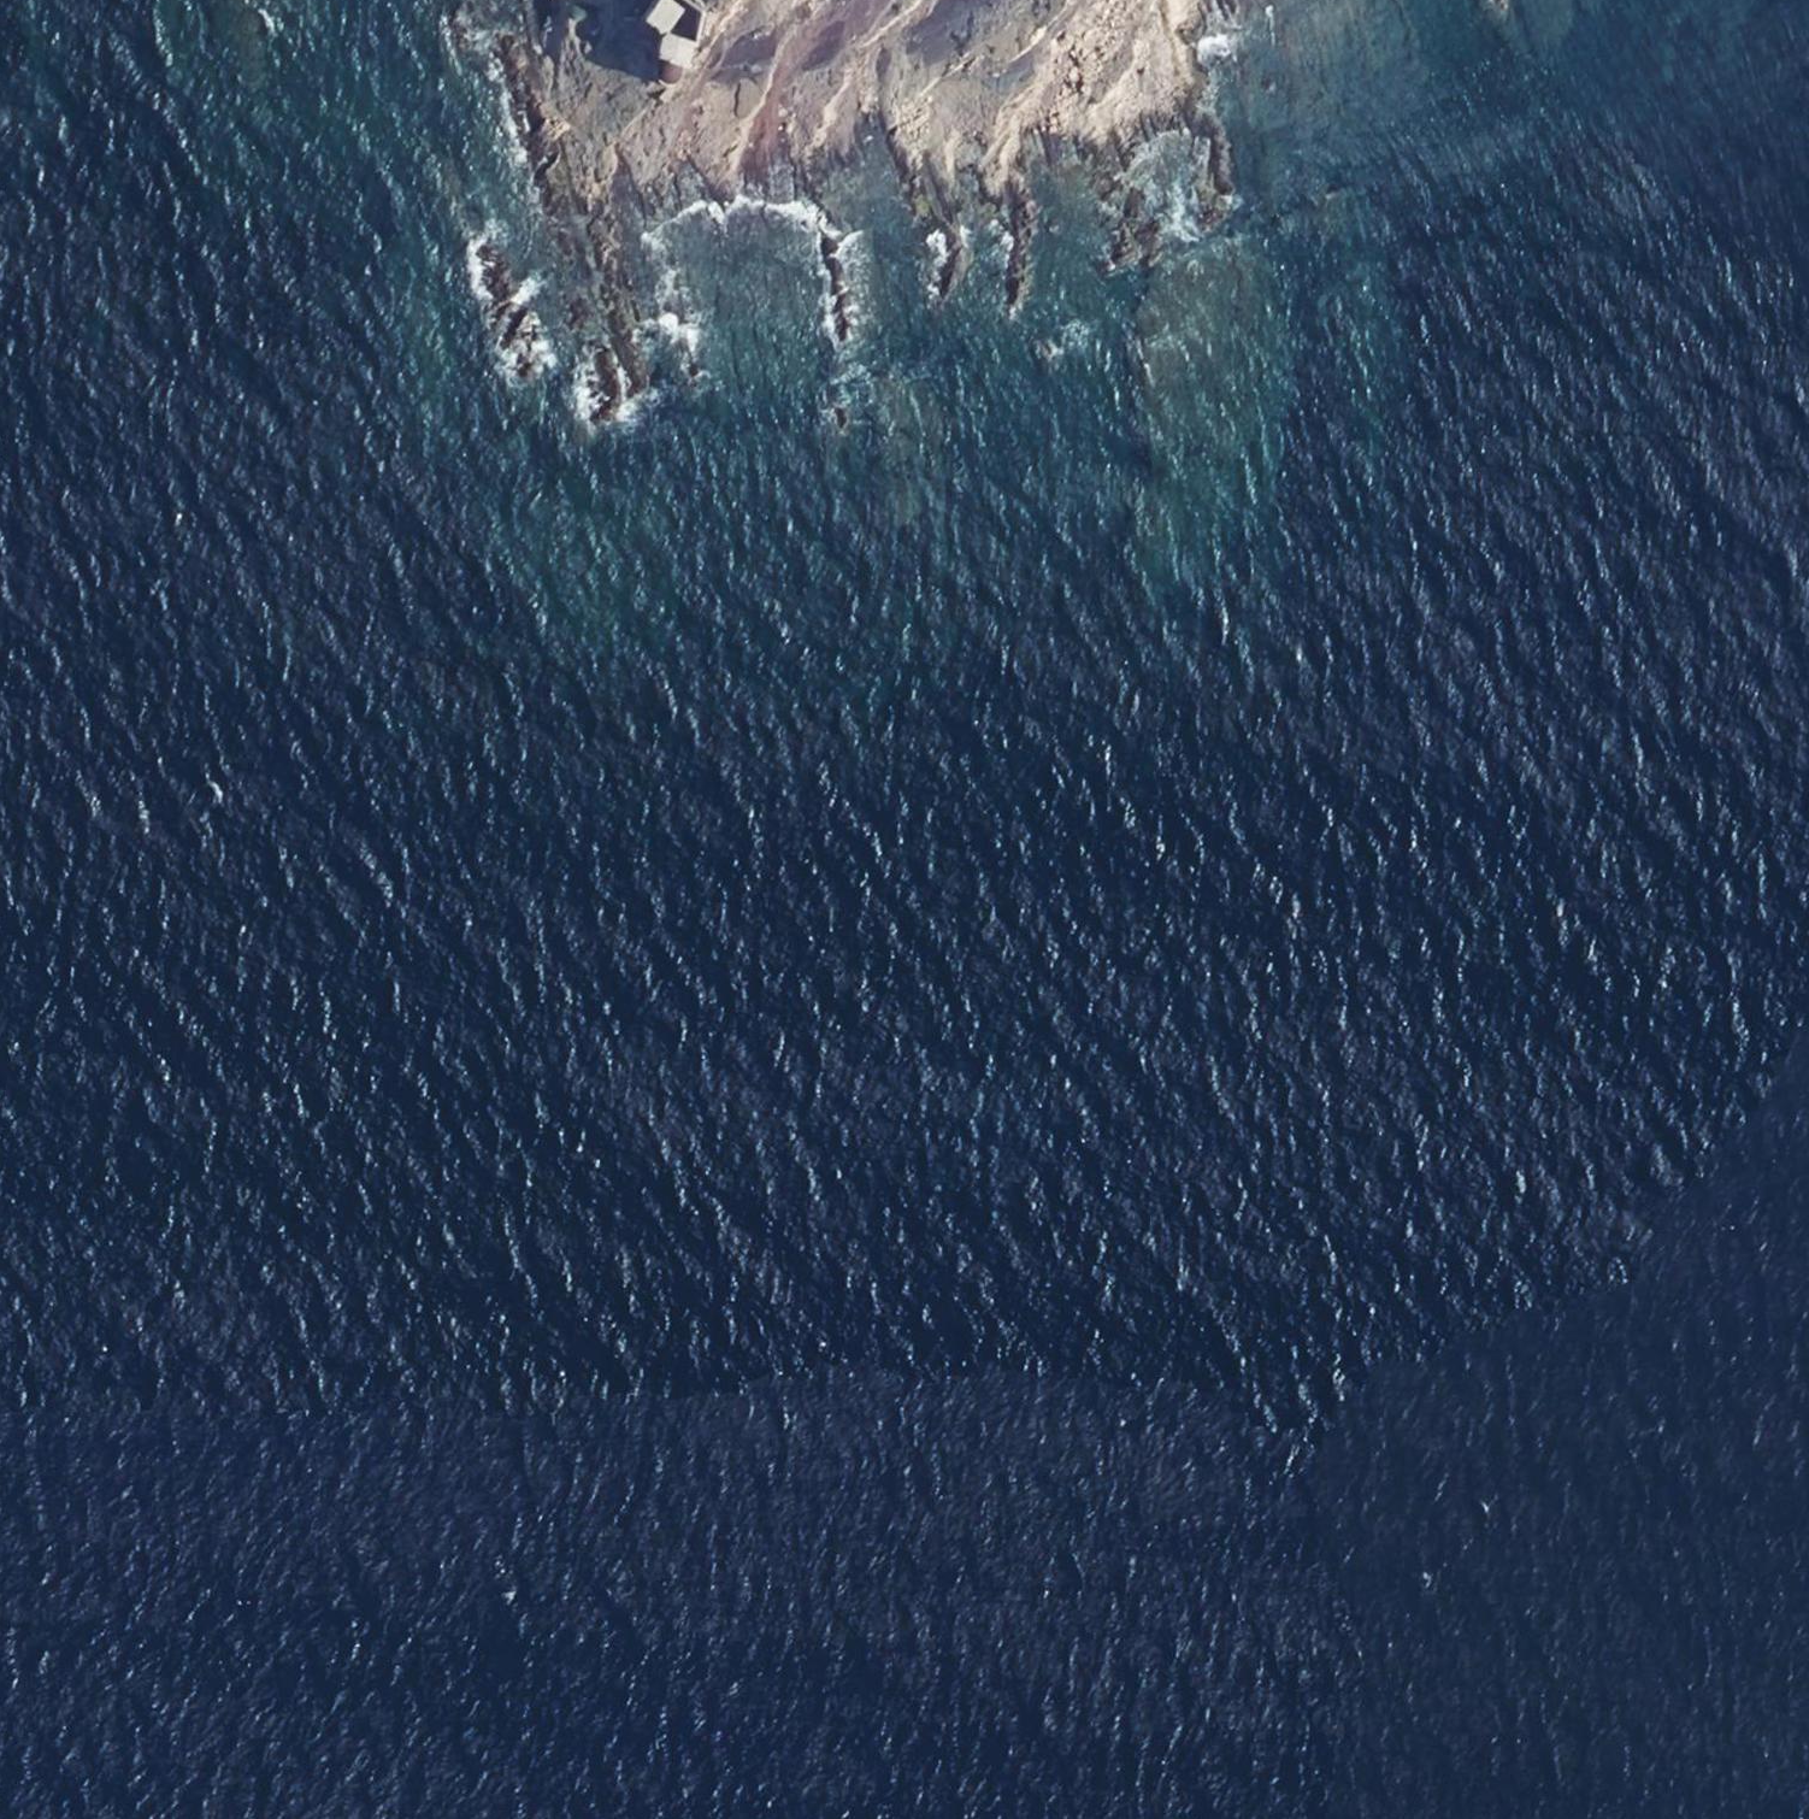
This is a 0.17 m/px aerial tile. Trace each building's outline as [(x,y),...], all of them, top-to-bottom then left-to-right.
[(644,14),(663,29),(681,6),(674,0),(655,0),(644,14)] [(660,50),(658,55),(656,62),(658,72),(664,76),(671,75),(678,70),(680,63),(682,57),(684,57),(691,36),(665,28),(657,49),(660,50)]
